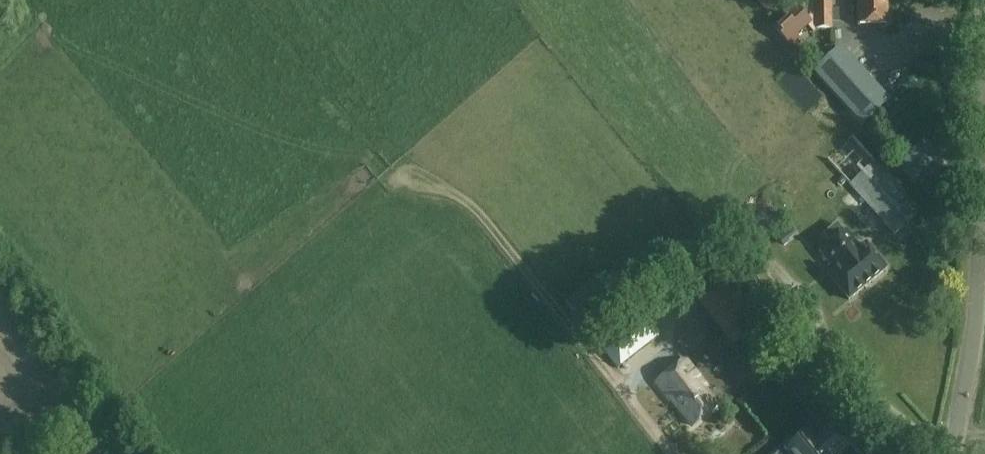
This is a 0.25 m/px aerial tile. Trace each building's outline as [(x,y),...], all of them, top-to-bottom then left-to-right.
[(764,10),(774,0),(755,0),(764,10)] [(858,24),(887,24),(887,0),(858,0),(858,24)] [(805,2),(797,8),(795,6),(773,27),(795,50),(803,42),(796,36),(811,22),(808,19),(815,14),(814,31),(834,31),(834,21),(838,22),(838,9),(833,9),(833,2),(805,2)] [(890,101),(841,46),(812,72),(861,127),(890,101)] [(921,211),(853,136),(827,160),(885,224),(881,229),(893,242),(898,237),(895,234),(921,211)] [(937,155),(922,141),(900,166),(914,179),(937,155)] [(836,224),(824,234),(832,244),(821,252),(835,269),(830,274),(830,273),(828,275),(829,276),(830,276),(848,298),(847,298),(849,300),(850,299),(850,298),(885,269),(885,270),(887,268),(886,267),(885,267),(867,245),(868,245),(866,243),(865,245),(860,249),(846,232),(844,233),(836,224)] [(599,343),(618,368),(659,336),(639,311),(599,343)] [(686,359),(655,382),(670,402),(672,400),(691,426),(718,406),(703,386),(705,385),(686,359)] [(807,372),(791,385),(810,409),(826,396),(807,372)] [(810,432),(786,451),(788,453),(834,453),(849,442),(834,423),(815,438),(810,432)]
